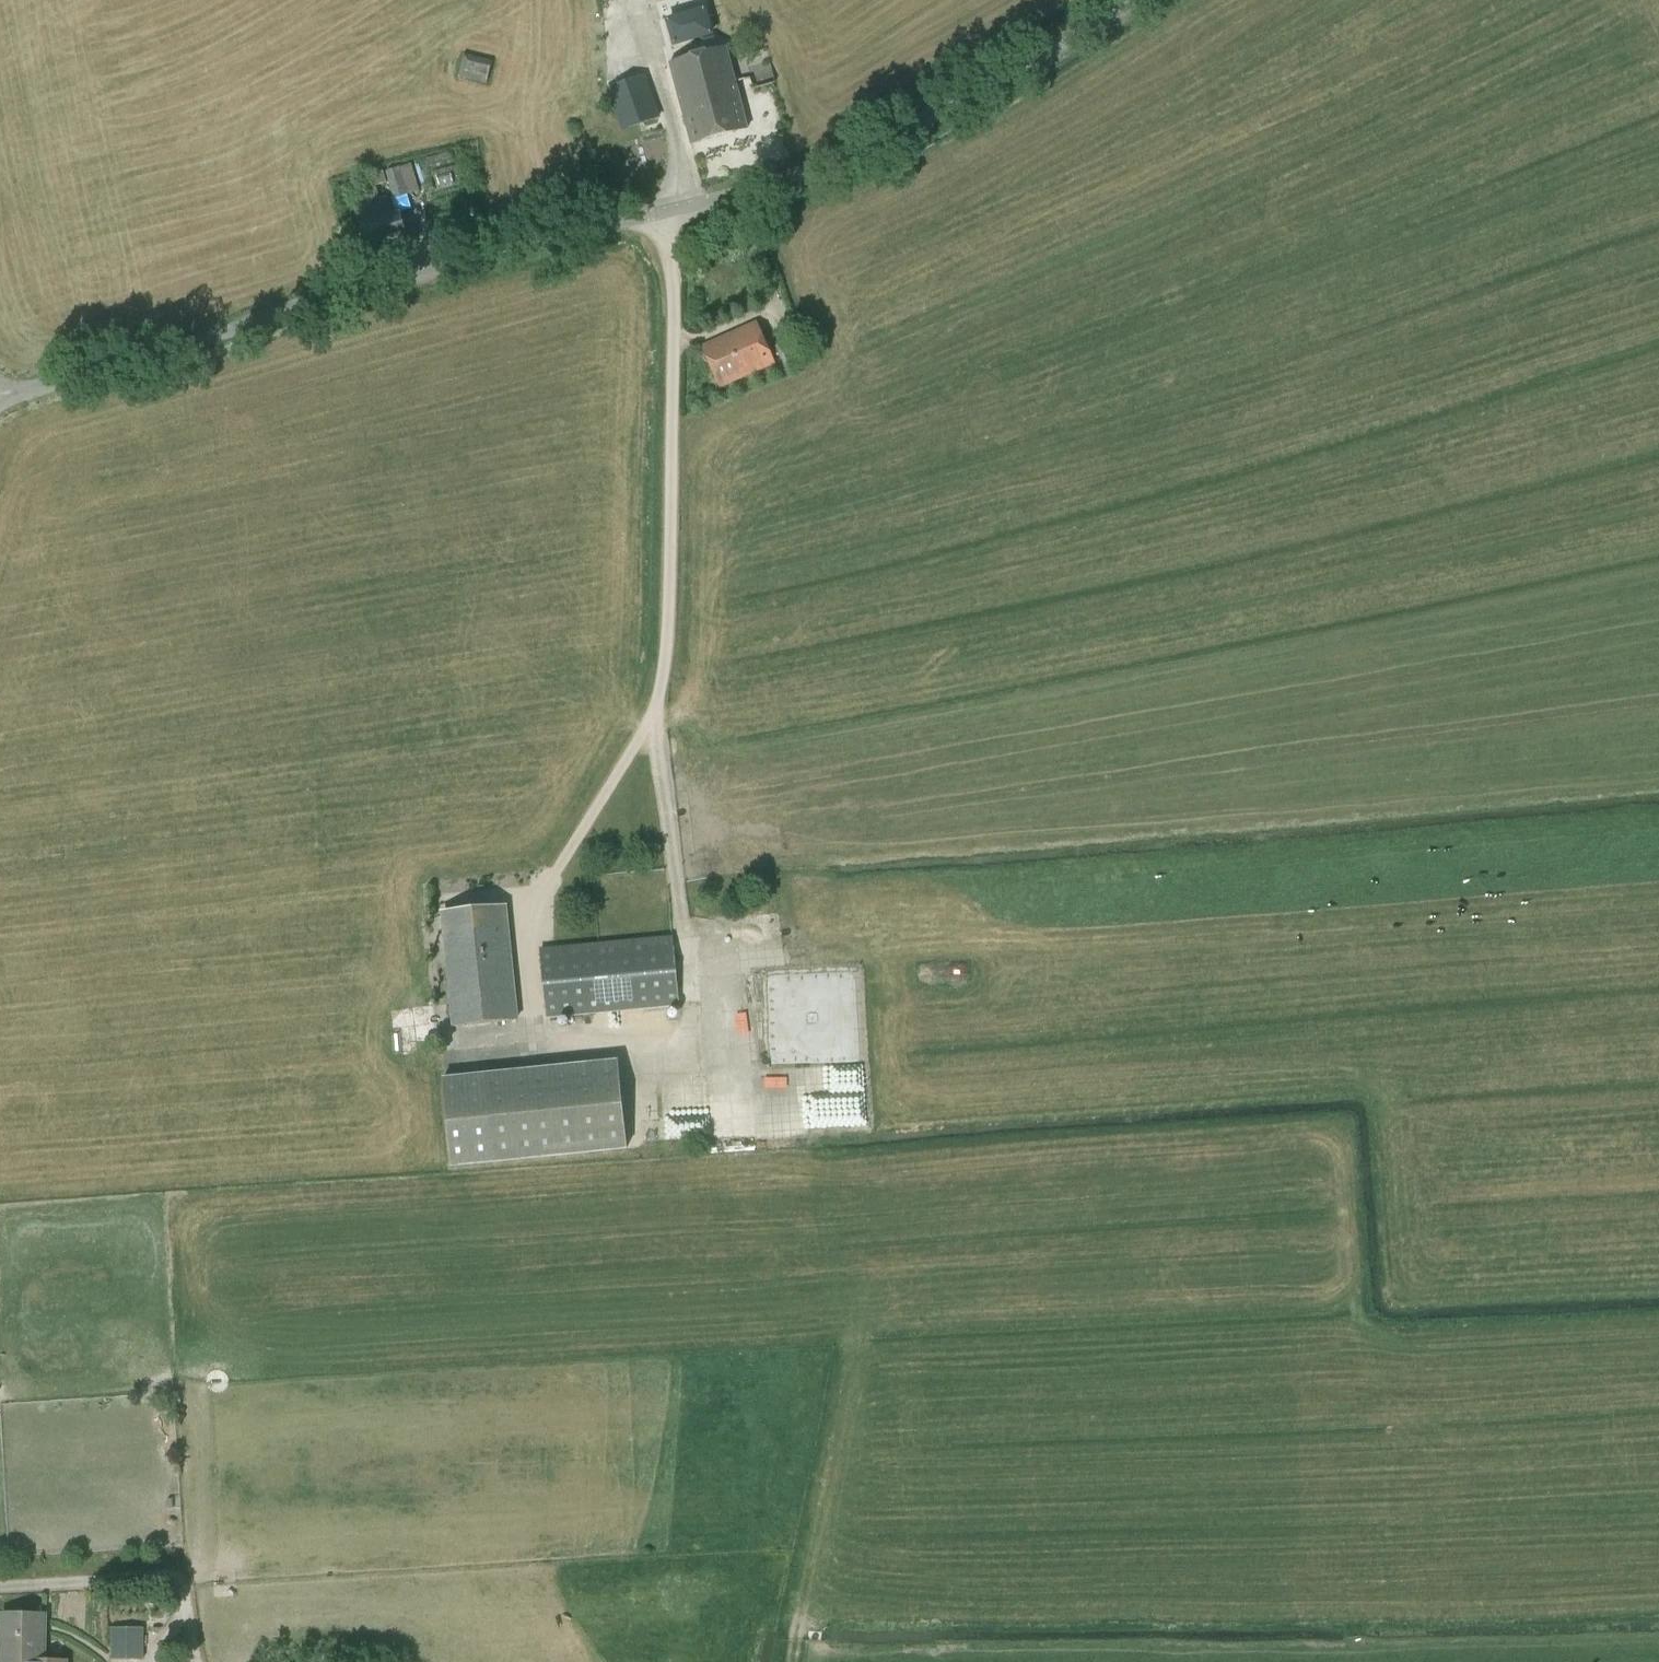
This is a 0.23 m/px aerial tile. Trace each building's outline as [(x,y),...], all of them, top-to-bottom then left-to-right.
[(703,11),(666,22),(673,45),(710,35),(703,11)] [(692,146),(749,132),(727,49),(671,64),(692,146)] [(495,65),(464,56),(457,80),(488,88),(495,65)] [(624,130),(659,117),(645,77),(609,89),(624,130)] [(389,170),(395,196),(419,190),(413,164),(389,170)] [(387,183),(383,171),(371,175),(375,187),(387,183)] [(366,245),(405,234),(399,211),(390,214),(386,196),(378,198),(375,189),(351,195),(359,224),(360,223),(366,245)] [(720,386),(773,363),(755,323),(703,347),(720,386)] [(456,1026),(512,1020),(518,1020),(506,907),(445,913),(456,1026)] [(547,1017),(678,1004),(672,936),(540,949),(547,1017)] [(452,1166),(627,1149),(618,1060),(443,1078),(452,1166)] [(45,1614),(4,1613),(2,1661),(44,1661),(45,1614)] [(146,1629),(132,1629),(132,1660),(146,1660),(146,1629)]
